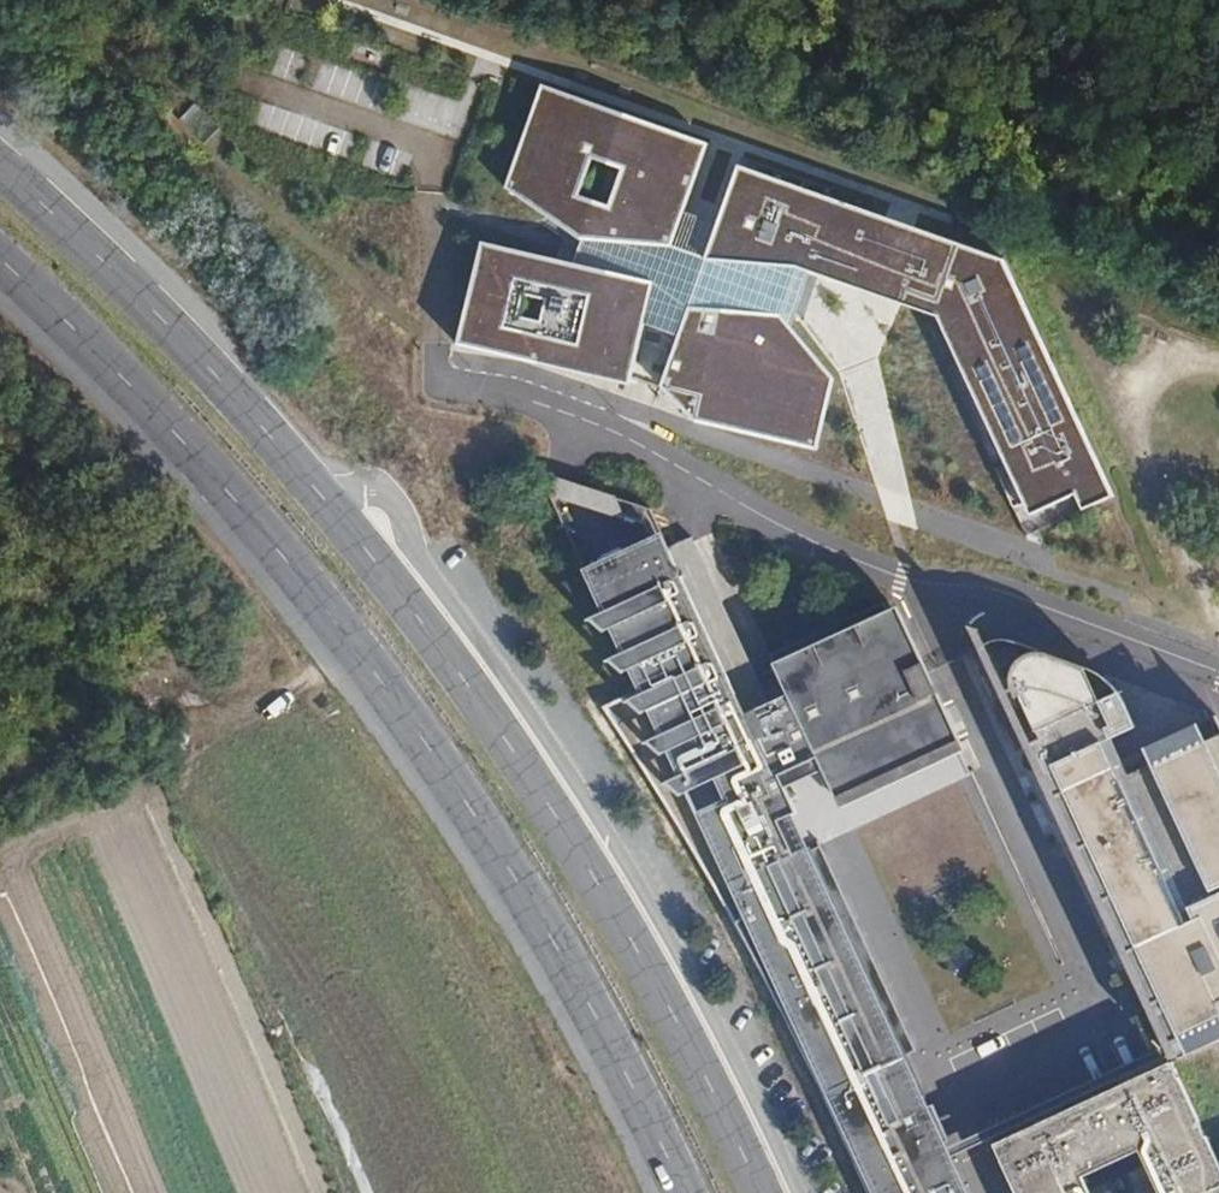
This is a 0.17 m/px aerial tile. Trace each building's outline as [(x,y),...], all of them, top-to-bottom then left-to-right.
[(482,242),(458,344),(630,385),(645,324),(679,336),(661,387),(695,422),(817,450),(834,378),(780,314),(797,267),(847,285),(873,213),(739,165),(707,258),(673,246),(710,143),(543,85),(506,188),(581,240),(597,241),(588,266),(482,242)] [(182,119),(204,140),(218,126),(196,105),(182,119)] [(926,232),(873,213),(847,285),(899,304),(938,317),(1030,516),(1048,508),(953,306),(972,297),(966,286),(979,251),(959,244),(939,301),(905,288),(926,232)] [(926,232),(905,288),(939,301),(959,244),(926,232)] [(1004,260),(979,251),(966,286),(972,297),(953,306),(1048,508),(1081,492),(1076,483),(1102,471),(1004,260)] [(1081,492),(1076,494),(1083,510),(1114,497),(1102,471),(1076,483),(1081,492)] [(596,561),(641,693),(612,708),(673,794),(869,1192),(979,1192),(961,1153),(955,1139),(788,769),(827,753),(849,801),(974,741),(906,602),(785,658),(802,689),(757,707),(671,531),(596,561)] [(981,620),(1180,1038),(1186,1050),(1218,1036),(1218,722),(1215,714),(1162,738),(1166,757),(1138,768),(1123,733),(1153,719),(1135,679),(1128,671),(1118,664),(1097,655),(1056,641),(1039,639),(1018,631),(996,620),(988,617),(981,620)] [(1074,907),(1046,920),(1070,973),(1098,960),(1074,907)] [(1184,1057),(1096,1098),(1087,1102),(1007,1139),(1032,1192),(1218,1192),(1218,1133),(1184,1057)]
